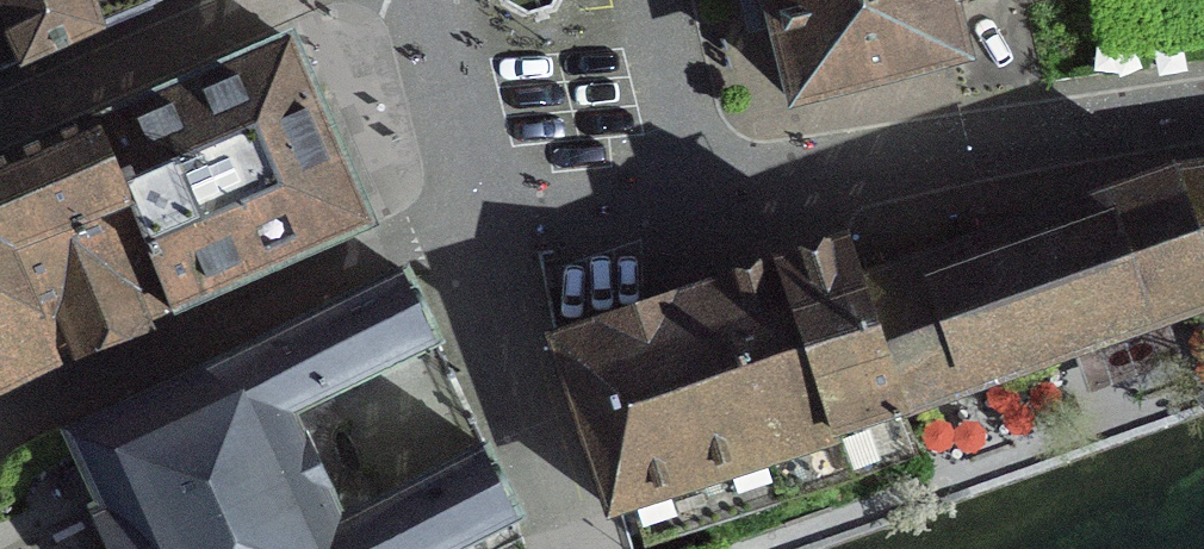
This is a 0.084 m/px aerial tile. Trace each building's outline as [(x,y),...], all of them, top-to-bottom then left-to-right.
[(26,63),(41,57),(93,34),(82,0),(1,0),(26,63)] [(93,34),(173,0),(82,0),(93,34)] [(945,67),(954,65),(941,15),(936,16),(933,0),(773,0),(793,85),(785,87),(790,107),(811,102),(809,95),(944,60),(945,67)] [(936,16),(941,15),(954,11),(951,2),(958,0),(933,0),(936,16)] [(87,130),(124,216),(166,316),(368,231),(331,143),(289,45),(123,114),(87,130)] [(11,263),(124,216),(87,130),(0,166),(0,241),(11,263)] [(1203,249),(1203,172),(1183,175),(1203,249)] [(1183,175),(859,288),(855,289),(901,421),(1203,315),(1203,249),(1183,175)] [(58,365),(54,357),(166,316),(124,216),(11,263),(50,368),(58,365)] [(45,367),(47,370),(50,368),(11,263),(0,241),(0,389),(45,367)] [(859,288),(847,248),(801,264),(778,271),(850,481),(914,461),(901,421),(855,289),(859,288)] [(735,286),(713,293),(652,313),(633,320),(553,346),(566,385),(610,514),(628,508),(640,548),(850,481),(836,441),(778,271),(735,286)] [(403,276),(62,436),(92,502),(84,505),(104,548),(462,548),(519,523),(485,451),(337,520),(313,469),(289,418),(437,348),(403,276)]
